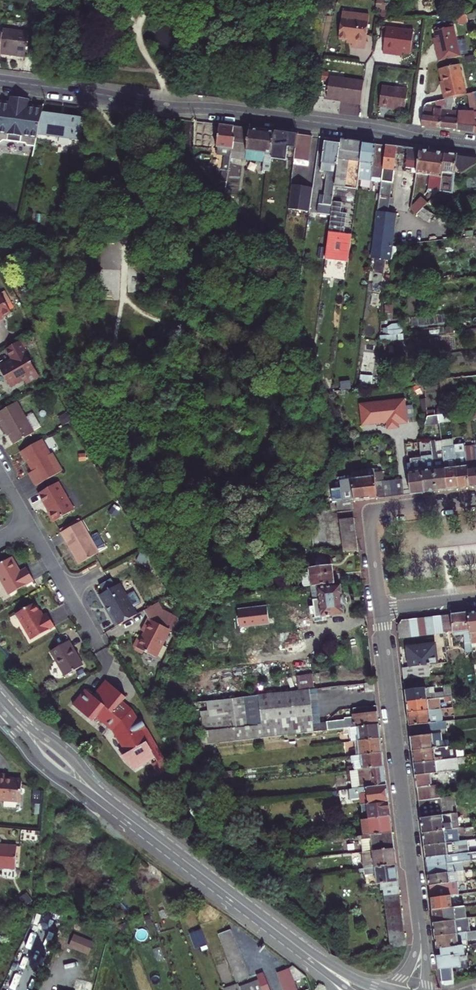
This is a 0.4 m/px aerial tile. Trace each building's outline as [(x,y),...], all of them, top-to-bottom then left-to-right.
[(359,19),(341,17),(338,39),(351,41),(351,47),(363,48),(368,15),(360,14),(359,19)] [(435,31),(437,38),(438,45),(434,46),(438,62),(460,57),(453,27),(435,31)] [(12,51),(17,52),(18,41),(24,42),(26,42),(28,33),(3,29),(3,35),(1,54),(8,55),(9,51),(12,51)] [(412,32),(385,29),(381,54),(394,56),(395,52),(409,54),(412,32)] [(445,88),(442,89),(444,100),(451,99),(456,98),(468,95),(466,84),(463,85),(459,65),(441,69),(444,82),(445,88)] [(361,105),(364,81),(329,77),(327,97),(352,100),(352,104),(361,105)] [(389,90),(377,88),(374,106),(394,108),(395,110),(404,111),(407,90),(389,88),(389,90)] [(0,101),(0,148),(4,145),(24,148),(26,150),(34,151),(38,134),(39,129),(42,113),(27,111),(28,104),(11,101),(10,103),(0,101)] [(28,104),(27,111),(42,113),(43,106),(28,104)] [(439,128),(441,111),(424,109),(422,126),(439,128)] [(456,130),(459,112),(441,111),(439,128),(456,130)] [(456,130),(473,132),(474,120),(475,114),(459,112),(456,130)] [(39,129),(38,134),(81,140),(84,118),(42,113),(39,129)] [(231,156),(231,149),(234,126),(194,121),(192,144),(216,148),(215,155),(225,156),(231,156)] [(234,126),(231,149),(246,151),(249,128),(234,126)] [(249,128),(246,151),(272,154),(275,131),(249,128)] [(272,159),(296,162),(297,159),(300,135),(275,131),(272,154),(272,159)] [(315,137),(300,135),(297,159),(312,162),(315,137)] [(341,143),(340,151),(347,152),(349,141),(341,140),(341,143)] [(340,151),(341,143),(326,141),(322,171),(324,171),(319,214),(331,215),(340,151)] [(340,151),(331,215),(329,232),(352,235),(357,193),(358,179),(363,143),(349,141),(347,152),(340,151)] [(381,183),(385,146),(363,143),(358,179),(381,183)] [(377,211),(387,213),(388,205),(391,205),(392,199),(388,198),(391,183),(393,171),(416,174),(419,150),(385,146),(381,183),(379,196),(377,211)] [(231,149),(231,156),(246,158),(246,151),(231,149)] [(419,150),(416,174),(429,176),(427,190),(438,191),(444,153),(419,150)] [(246,158),(245,160),(271,163),(272,159),(272,154),(246,151),(246,158)] [(438,191),(452,193),(455,167),(461,175),(475,164),(475,158),(444,153),(438,191)] [(231,156),(225,156),(222,182),(227,183),(231,156)] [(293,185),(290,210),(311,213),(315,188),(293,185)] [(391,261),(397,214),(387,213),(377,211),(372,258),(391,261)] [(57,239),(59,228),(48,227),(46,238),(57,239)] [(348,262),(352,235),(329,232),(326,259),(348,262)] [(10,312),(0,294),(0,318),(10,312)] [(19,340),(5,348),(12,359),(0,365),(0,369),(10,386),(23,378),(26,383),(39,375),(19,340)] [(405,399),(360,404),(363,425),(387,422),(388,428),(398,427),(398,424),(407,423),(405,399)] [(34,430),(27,419),(26,417),(17,402),(0,412),(0,422),(2,421),(14,443),(35,432),(34,430)] [(427,411),(428,424),(450,423),(450,410),(427,411)] [(27,419),(34,430),(41,426),(33,413),(26,417),(27,419)] [(52,453),(43,438),(22,450),(28,460),(29,460),(34,470),(30,472),(38,485),(64,470),(54,452),(52,453)] [(447,489),(442,448),(441,440),(430,441),(432,455),(437,491),(447,489)] [(453,445),(453,447),(458,488),(470,487),(464,446),(464,443),(453,445)] [(464,446),(470,487),(475,486),(475,461),(474,449),(474,445),(464,446)] [(458,488),(453,447),(442,448),(447,489),(458,488)] [(437,491),(432,455),(420,457),(421,466),(425,492),(437,491)] [(411,494),(425,492),(421,466),(408,467),(409,478),(411,494)] [(377,498),(375,481),(373,469),(362,470),(366,499),(377,498)] [(366,499),(362,470),(340,473),(342,488),(344,501),(352,500),(354,500),(366,499)] [(403,495),(402,478),(395,479),(397,495),(403,495)] [(409,478),(402,478),(403,495),(411,494),(409,478)] [(391,496),(389,480),(383,481),(384,497),(391,496)] [(384,497),(383,481),(375,481),(377,498),(384,497)] [(60,482),(40,493),(50,511),(49,512),(55,521),(75,510),(60,482)] [(332,489),(334,502),(337,501),(344,501),(342,488),(332,489)] [(339,511),(353,510),(352,500),(344,501),(337,501),(339,511)] [(358,551),(354,518),(340,519),(344,553),(358,551)] [(100,550),(82,520),(63,532),(81,563),(100,550)] [(15,556),(0,564),(0,574),(11,594),(36,580),(29,567),(23,571),(15,556)] [(312,587),(322,585),(334,584),(332,566),(328,566),(328,564),(315,565),(315,568),(310,569),(311,573),(312,587)] [(305,587),(311,587),(312,587),(311,573),(303,574),(305,587)] [(115,619),(119,627),(140,614),(122,584),(102,595),(116,618),(115,619)] [(334,584),(322,585),(322,588),(318,589),(319,600),(313,600),(313,607),(310,608),(311,614),(315,614),(316,622),(324,621),(323,617),(344,615),(340,586),(334,587),(334,584)] [(311,587),(313,600),(319,600),(318,589),(322,588),(322,585),(312,587),(311,587)] [(45,616),(37,602),(18,614),(33,639),(57,626),(50,613),(45,616)] [(267,606),(238,610),(240,628),(269,624),(267,606)] [(164,607),(158,621),(169,625),(174,627),(180,614),(164,607)] [(442,616),(444,632),(454,631),(454,633),(471,631),(469,612),(442,616)] [(436,634),(434,616),(426,617),(428,635),(436,634)] [(444,632),(442,616),(434,616),(436,634),(444,633),(444,632)] [(158,621),(151,617),(145,630),(148,631),(144,639),(142,638),(138,646),(140,650),(147,653),(149,650),(162,656),(174,628),(174,627),(169,625),(158,621)] [(426,617),(418,618),(420,636),(428,635),(426,617)] [(418,618),(410,619),(412,637),(420,636),(418,618)] [(403,620),(398,626),(399,639),(412,637),(410,619),(403,620)] [(86,665),(71,640),(53,651),(68,675),(86,665)] [(408,649),(410,667),(428,665),(436,664),(435,646),(408,649)] [(403,668),(405,680),(430,677),(428,665),(410,667),(403,668)] [(298,676),(300,691),(311,690),(315,690),(313,675),(298,676)] [(405,682),(407,702),(433,699),(432,694),(435,693),(434,687),(427,688),(426,680),(405,682)] [(129,759),(137,767),(157,756),(159,760),(165,756),(143,717),(140,719),(133,708),(122,699),(126,694),(121,690),(105,683),(96,695),(88,688),(75,703),(93,718),(97,713),(115,729),(125,745),(121,747),(129,759)] [(375,691),(374,683),(366,684),(367,692),(375,691)] [(198,746),(316,732),(315,723),(311,690),(300,691),(215,701),(217,720),(209,721),(210,735),(197,736),(198,746)] [(407,702),(409,713),(434,710),(434,705),(436,705),(436,699),(433,699),(407,702)] [(354,715),(378,712),(377,705),(353,707),(354,715)] [(409,713),(410,726),(431,723),(446,722),(446,718),(437,719),(436,710),(434,710),(409,713)] [(216,711),(208,711),(209,721),(217,720),(216,711)] [(316,732),(349,728),(379,724),(378,712),(354,715),(354,716),(340,718),(340,721),(315,723),(316,732)] [(410,726),(413,750),(449,746),(448,740),(442,740),(441,733),(432,734),(431,723),(410,726)] [(353,742),(357,742),(381,739),(379,724),(349,728),(350,732),(352,732),(353,742)] [(381,739),(357,742),(358,755),(383,752),(381,739)] [(413,750),(415,763),(450,759),(449,746),(413,750)] [(357,770),(359,770),(384,767),(383,752),(358,755),(353,756),(354,760),(356,760),(357,770)] [(458,769),(457,758),(450,759),(415,763),(419,800),(439,798),(438,785),(429,786),(429,784),(432,783),(431,773),(458,769)] [(359,770),(361,788),(386,785),(384,767),(359,770)] [(20,802),(22,782),(20,780),(5,779),(5,775),(0,775),(0,801),(20,802)] [(361,788),(359,788),(350,790),(351,800),(361,799),(362,811),(367,811),(368,818),(390,816),(386,785),(361,788)] [(419,800),(423,831),(460,827),(459,825),(458,825),(457,818),(451,819),(450,813),(442,814),(440,798),(439,798),(419,800)] [(368,818),(362,819),(364,835),(392,832),(390,816),(368,818)] [(327,824),(307,826),(308,832),(327,831),(327,824)] [(423,831),(425,845),(446,842),(446,838),(452,837),(452,833),(460,832),(460,827),(423,831)] [(366,851),(369,850),(394,848),(392,832),(364,835),(360,835),(361,842),(365,841),(366,851)] [(425,845),(426,856),(462,852),(461,840),(446,842),(425,845)] [(17,847),(0,845),(0,868),(15,870),(17,847)] [(394,848),(369,850),(370,860),(366,860),(366,864),(369,864),(369,867),(396,864),(394,848)] [(427,865),(454,862),(475,859),(475,850),(462,852),(426,856),(427,865)] [(427,865),(428,874),(463,870),(463,864),(455,864),(454,862),(427,865)] [(396,864),(369,867),(359,868),(359,871),(364,871),(365,874),(376,873),(377,883),(381,883),(381,888),(384,888),(399,887),(396,864)] [(428,874),(431,897),(451,894),(459,893),(457,881),(465,880),(464,870),(463,870),(428,874)] [(399,887),(384,888),(385,895),(400,893),(399,887)] [(385,895),(386,901),(400,899),(400,893),(385,895)] [(431,897),(433,909),(448,907),(452,907),(451,894),(431,897)] [(386,901),(386,908),(401,906),(400,899),(386,901)] [(433,909),(434,921),(453,919),(452,907),(448,907),(433,909)] [(402,912),(387,914),(388,920),(403,919),(402,912)] [(434,921),(436,935),(473,930),(471,917),(453,919),(434,921)] [(388,920),(388,927),(404,925),(403,919),(388,920)] [(388,927),(389,933),(404,931),(404,925),(388,927)] [(190,932),(194,947),(205,944),(201,929),(190,932)] [(231,970),(234,977),(236,982),(247,978),(245,973),(242,966),(240,959),(237,954),(235,948),(233,942),(231,937),(228,930),(217,934),(220,941),(222,947),(224,953),(226,958),(229,964),(231,970)] [(437,948),(441,948),(459,946),(458,941),(475,939),(475,930),(473,930),(436,935),(437,948)] [(404,931),(389,933),(390,940),(405,938),(404,931)] [(73,935),(68,949),(89,955),(94,942),(73,935)] [(405,938),(390,940),(391,947),(406,945),(405,938)] [(464,954),(463,945),(459,946),(441,948),(442,955),(438,955),(440,967),(442,983),(445,984),(454,982),(453,966),(460,965),(459,954),(464,954)] [(289,969),(277,974),(283,989),(297,989),(289,969)] [(256,980),(260,989),(268,989),(262,973),(255,976),(256,980)] [(76,989),(91,989),(93,984),(79,979),(76,989)] [(251,982),(253,989),(260,989),(256,980),(251,982)]
